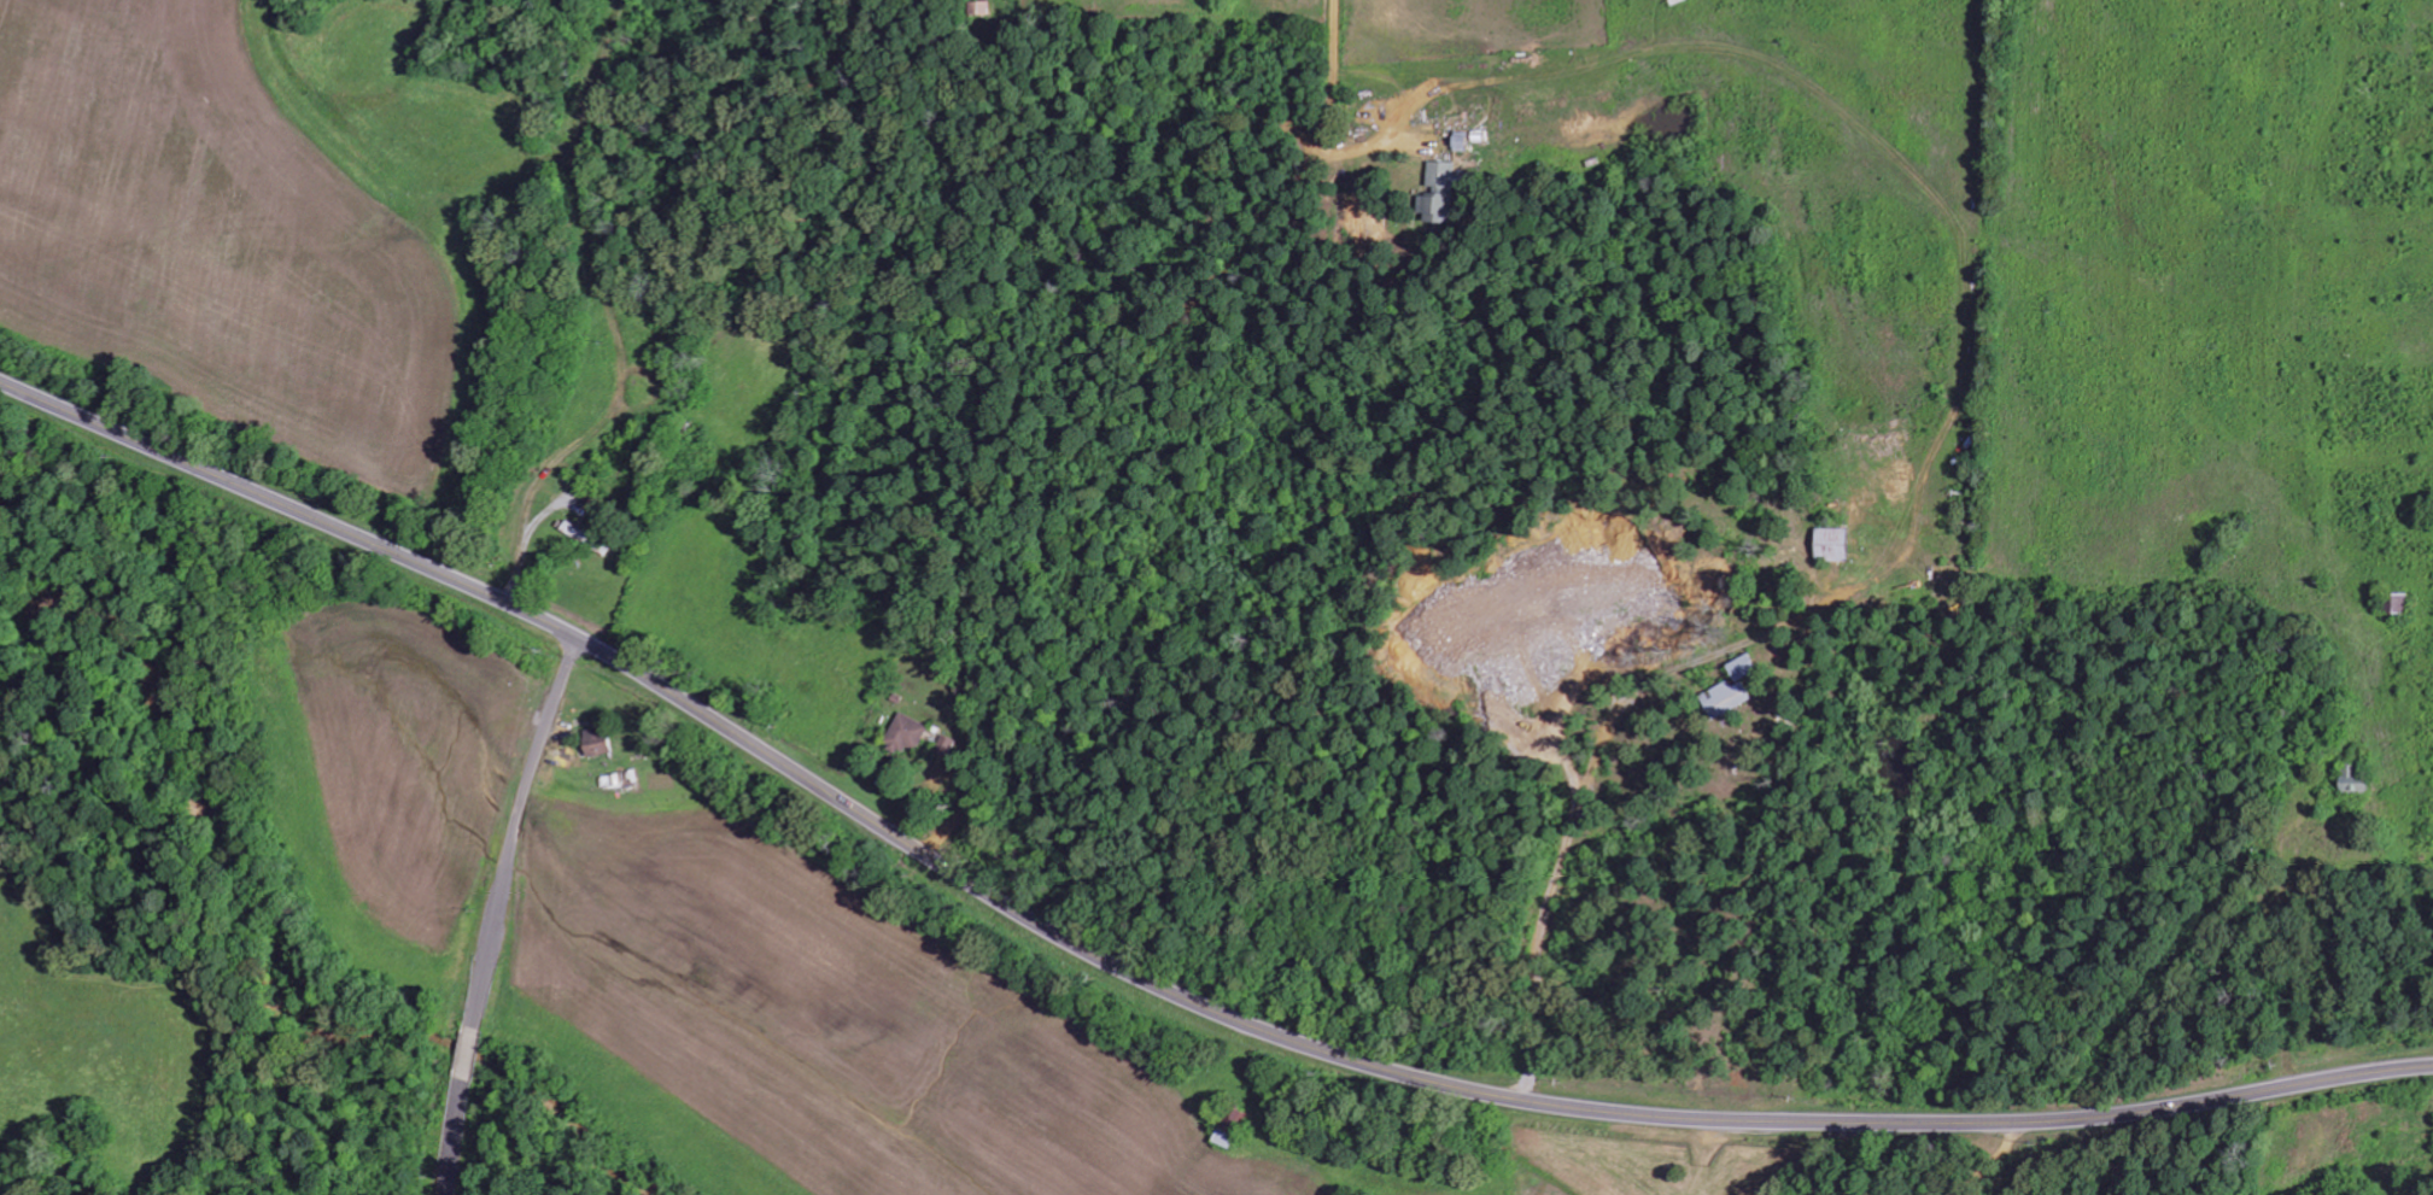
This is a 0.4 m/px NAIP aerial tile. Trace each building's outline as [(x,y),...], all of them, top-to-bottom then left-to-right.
[(1425,223),(1453,223),(1455,162),(1427,161),(1426,191),(1418,191),(1418,213),(1425,214),(1425,223)] [(1846,559),(1845,527),(1813,528),(1814,560),(1846,559)] [(1698,694),(1710,719),(1752,699),(1741,676),(1756,669),(1748,653),(1724,664),(1731,678),(1698,694)] [(919,748),(928,724),(897,712),(884,747),(902,754),(906,744),(919,748)] [(607,752),(604,726),(581,729),(583,755),(607,752)] [(1248,1114),(1229,1106),(1213,1142),(1232,1150),(1248,1114)]
